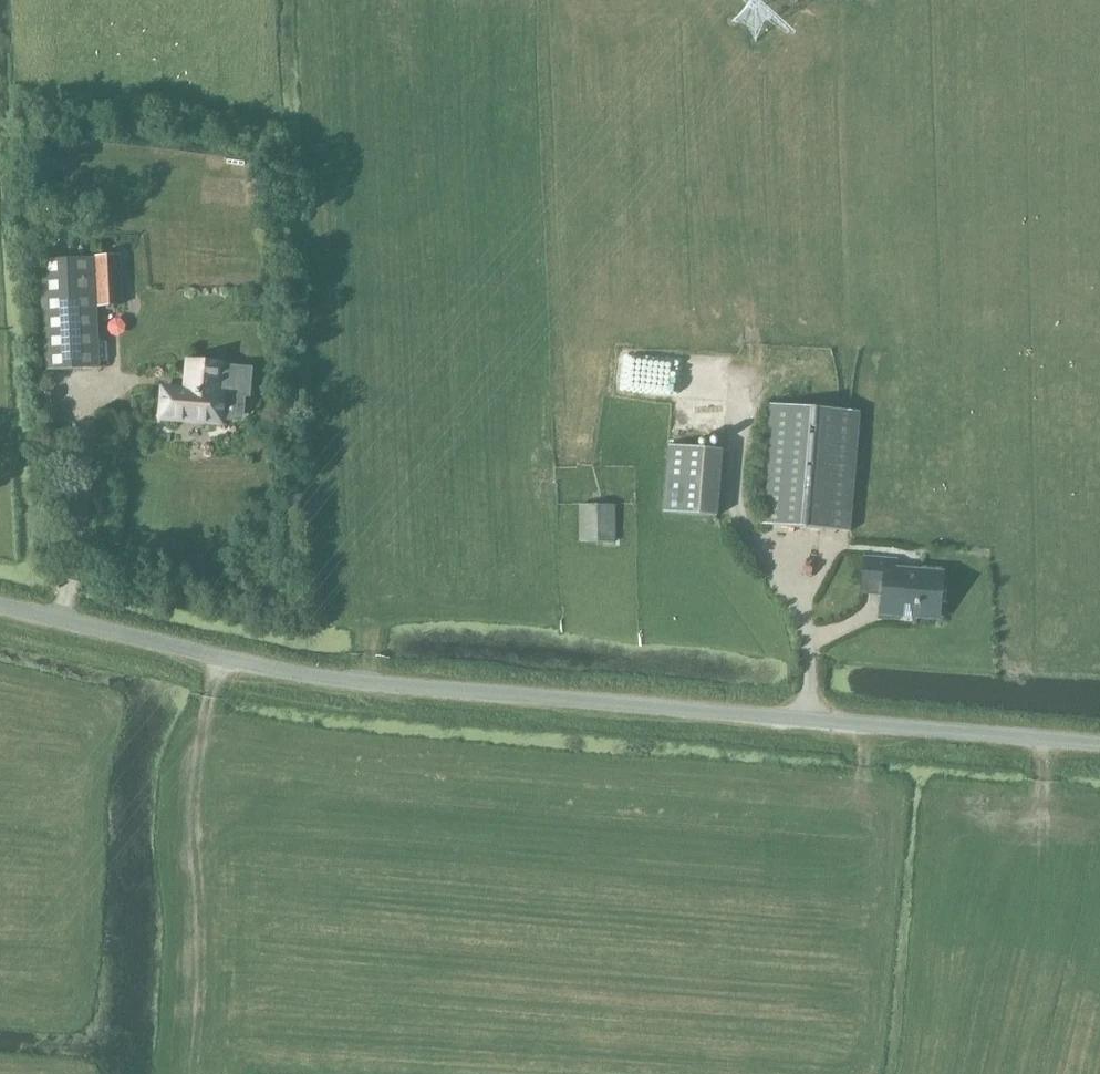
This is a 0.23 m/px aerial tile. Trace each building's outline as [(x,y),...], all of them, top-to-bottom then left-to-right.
[(42,259),(47,370),(100,367),(97,306),(123,304),(121,255),(42,259)] [(240,395),(251,393),(247,368),(222,366),(222,363),(197,361),(194,390),(164,387),(161,417),(224,422),(224,418),(244,415),(240,395)] [(762,523),(851,530),(861,410),(772,403),(762,523)] [(665,511),(718,515),(723,448),(670,444),(665,511)] [(582,504),(582,542),(615,542),(615,504),(582,504)] [(882,611),(915,614),(915,620),(916,620),(917,613),(940,615),(944,566),(922,564),(922,572),(896,570),(897,559),(867,556),(863,595),(865,595),(865,591),(884,593),(882,611)]
